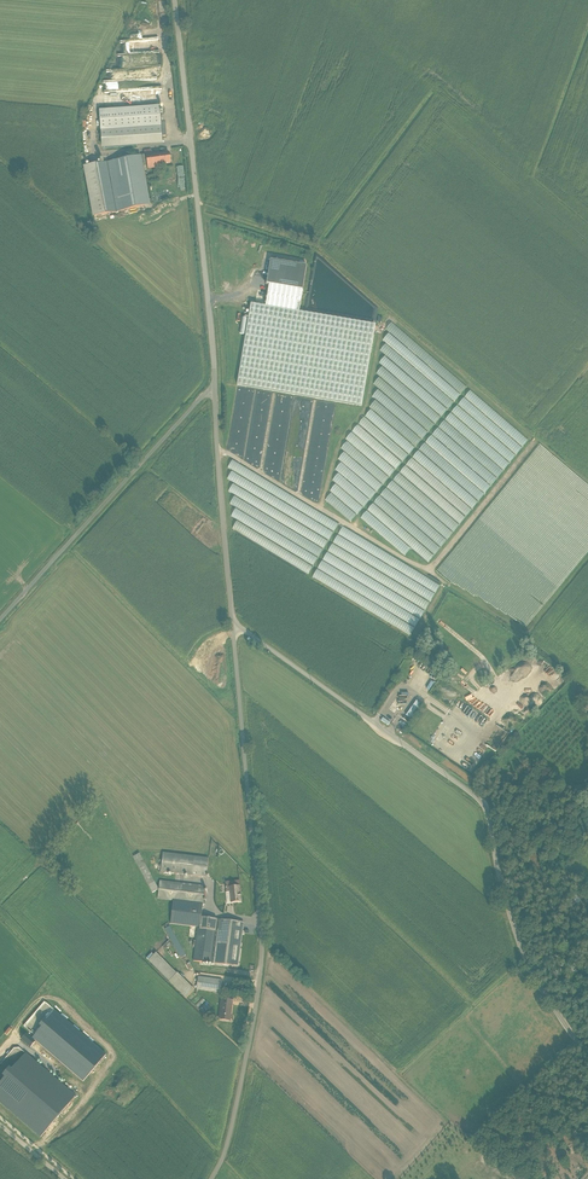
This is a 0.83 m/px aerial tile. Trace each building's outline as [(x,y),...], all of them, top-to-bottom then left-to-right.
[(136,72),(168,69),(167,61),(167,62),(166,51),(126,55),(135,57),(129,57),(128,61),(126,69),(120,69),(119,73),(117,73),(117,76),(122,77),(122,80),(134,79),(136,72)] [(122,104),(158,102),(158,98),(163,97),(163,90),(169,90),(168,86),(149,87),(149,84),(112,85),(112,93),(121,92),(122,104)] [(110,147),(171,143),(168,104),(108,108),(110,147)] [(93,214),(150,204),(142,156),(85,166),(93,214)] [(169,164),(180,163),(180,156),(155,157),(156,168),(169,167),(169,164)] [(267,280),(305,286),(308,265),(271,259),(267,280)] [(435,693),(440,685),(437,683),(431,691),(435,693)] [(411,721),(423,706),(416,701),(404,716),(411,721)] [(486,711),(487,710),(493,715),(497,710),(487,702),(482,708),(486,711)] [(478,765),(483,758),(477,754),(472,762),(478,765)] [(214,878),(216,857),(170,852),(168,872),(214,878)] [(534,867),(540,866),(536,853),(530,855),(534,867)] [(227,903),(242,902),(241,885),(226,886),(227,903)] [(577,912),(585,905),(578,898),(571,905),(577,912)] [(196,962),(239,966),(244,922),(201,917),(196,962)] [(204,990),(228,991),(229,978),(205,976),(204,990)] [(205,1007),(212,1000),(209,997),(202,1003),(205,1007)] [(220,1021),(232,1022),(234,1000),(222,998),(220,1021)] [(39,1017),(49,1025),(63,1010),(52,1000),(38,1015),(39,1017)] [(11,1033),(14,1036),(20,1028),(17,1026),(11,1033)] [(28,1039),(38,1046),(41,1041),(32,1034),(28,1039)] [(69,1113),(16,1069),(6,1082),(0,1077),(0,1086),(3,1088),(0,1091),(0,1095),(23,1114),(21,1116),(51,1140),(71,1117),(84,1101),(81,1098),(69,1113)] [(100,1102),(76,1127),(80,1131),(104,1105),(100,1102)]
